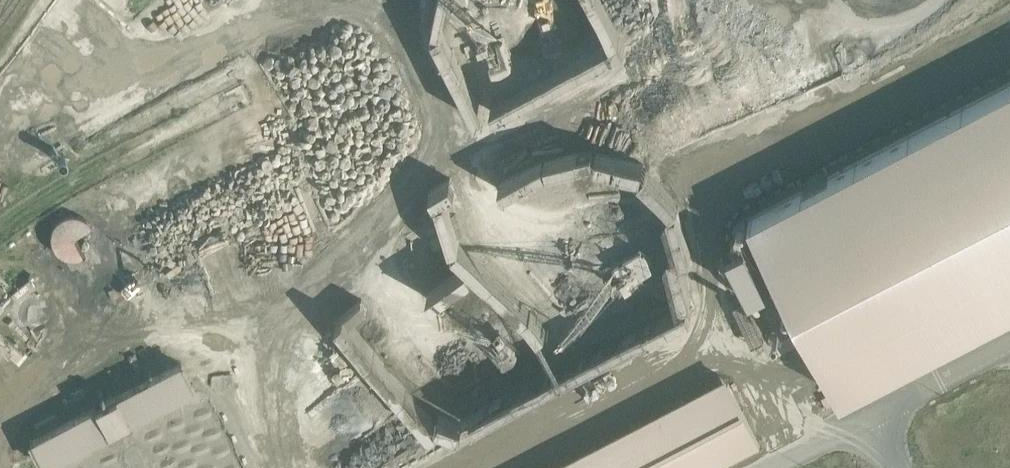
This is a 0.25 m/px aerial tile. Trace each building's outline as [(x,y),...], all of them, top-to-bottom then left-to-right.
[(495,33),(489,36),(493,45),(499,41),(495,33)] [(747,218),(768,258),(801,323),(812,344),(830,378),(840,398),(1009,309),(1009,81),(747,218)] [(593,143),(549,160),(544,146),(494,166),(506,194),(598,156),(593,143)] [(49,234),(49,236),(49,239),(49,241),(50,244),(51,246),(52,249),(54,251),(56,252),(58,254),(60,256),(62,257),(65,258),(67,258),(70,259),(72,259),(75,258),(77,258),(80,257),(82,256),(84,254),(86,252),(88,251),(89,249),(91,246),(92,244),(92,242),(93,239),(93,236),(93,234),(92,231),(92,229),(91,226),(89,224),(88,222),(86,220),(84,219),(82,217),(80,216),(77,215),(75,215),(72,214),(70,214),(67,215),(65,215),(62,216),(60,217),(58,219),(56,220),(54,222),(52,224),(51,226),(50,229),(49,231),(49,234)] [(752,292),(769,283),(745,240),(728,249),(752,292)] [(795,330),(774,341),(779,351),(800,340),(795,330)] [(180,363),(28,441),(40,463),(103,430),(104,433),(129,420),(128,417),(191,384),(180,363)] [(557,467),(707,467),(760,441),(728,379),(557,467)]
